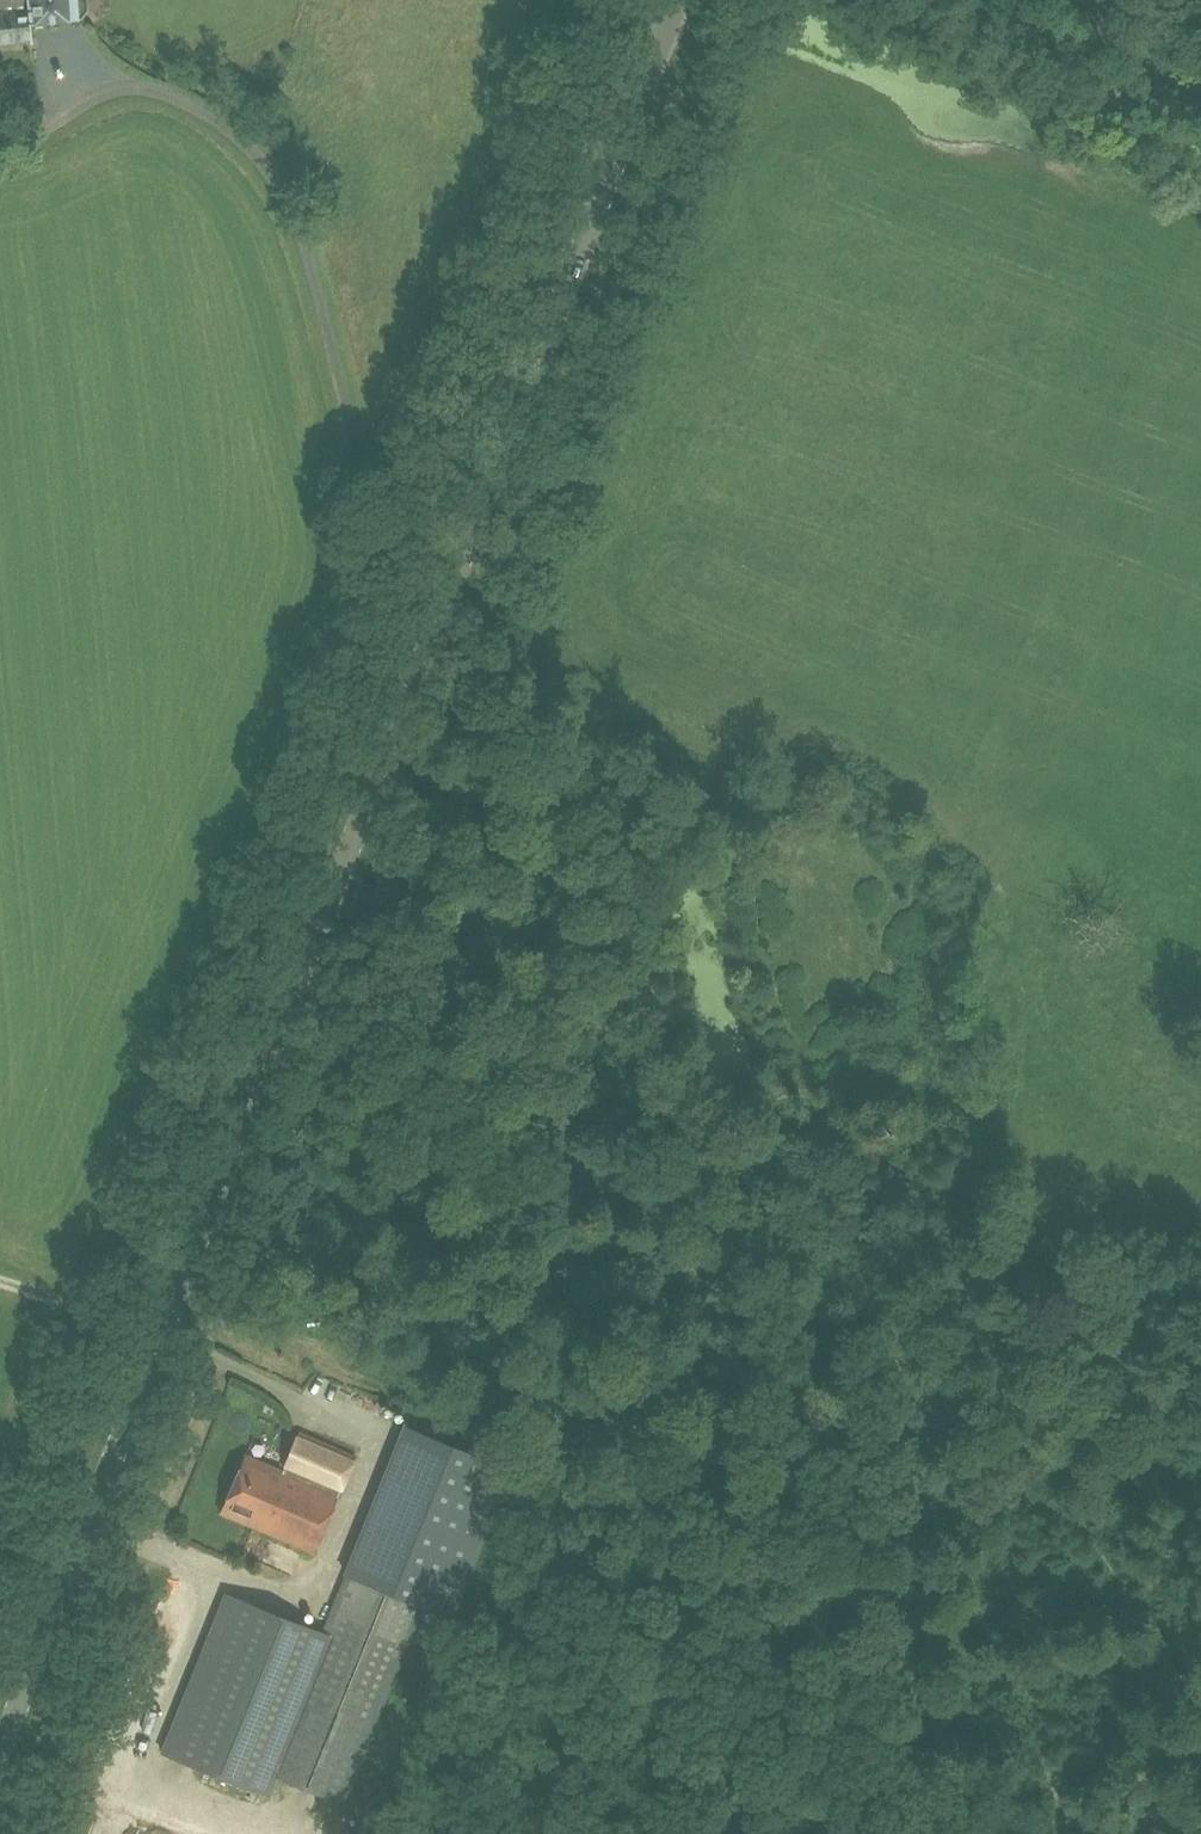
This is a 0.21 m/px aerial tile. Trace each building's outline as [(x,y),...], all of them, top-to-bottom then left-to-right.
[(69,18),(81,17),(88,9),(87,0),(0,0),(0,43),(31,41),(30,22),(70,19),(69,18)] [(339,1495),(355,1456),(300,1432),(282,1471),(246,1455),(220,1514),(313,1554),(339,1495)] [(343,1804),(424,1606),(398,1595),(404,1578),(355,1558),(266,1774),(343,1804)]
